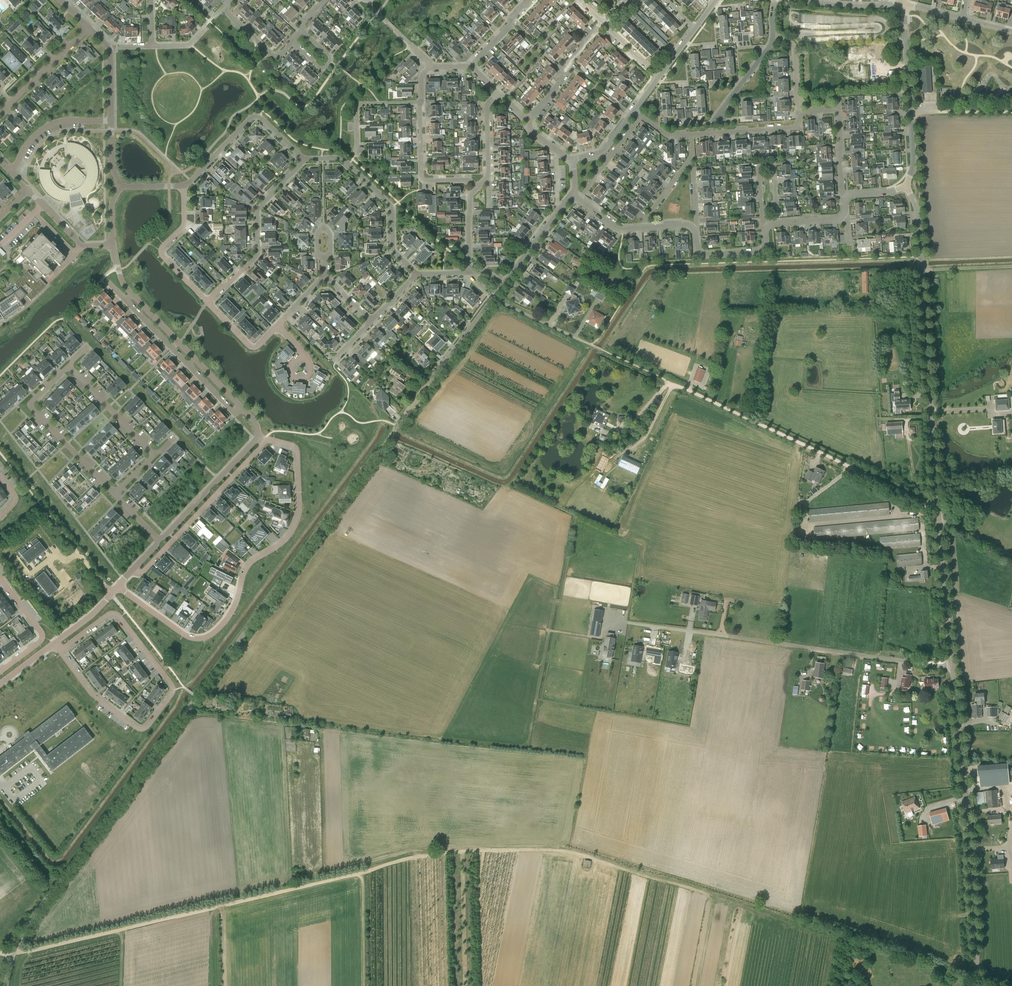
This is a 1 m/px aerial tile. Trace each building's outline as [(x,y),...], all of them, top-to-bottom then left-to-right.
[(102,9),(101,8),(103,6),(100,3),(100,2),(98,0),(97,1),(93,5),(95,7),(90,12),(95,16),(102,9)] [(178,4),(173,0),(162,0),(160,1),(168,8),(171,5),(174,8),(178,4)] [(215,6),(209,0),(203,0),(201,2),(203,3),(201,5),(206,10),(208,8),(211,11),(215,6)] [(306,5),(301,0),(294,0),(299,5),(297,8),(301,12),(305,8),(304,7),(306,5)] [(338,6),(340,8),(338,11),(342,14),(349,7),(346,5),(349,3),(346,0),(344,0),(338,6)] [(503,0),(494,0),(492,2),(498,7),(500,5),(504,9),(508,5),(503,0)] [(548,11),(552,7),(545,0),(541,4),(548,11)] [(975,0),(973,8),(974,9),(973,11),(979,13),(981,5),(976,4),(977,1),(975,0)] [(981,5),(979,13),(985,14),(986,13),(990,14),(991,12),(992,10),(991,10),(992,8),(993,6),(992,6),(993,4),(988,2),(988,4),(987,3),(987,1),(982,0),(982,2),(981,5)] [(243,17),(249,10),(245,6),(248,3),(246,1),(241,6),(244,8),(239,13),(243,17)] [(37,10),(40,7),(35,2),(32,4),(37,10)] [(488,12),(495,18),(499,14),(495,11),(497,8),(491,2),(489,4),(489,5),(490,6),(486,10),(488,12)] [(652,12),(658,6),(653,2),(648,8),(652,12)] [(997,14),(996,17),(1002,19),(1005,9),(1006,5),(1006,4),(1002,3),(1001,4),(998,3),(997,7),(998,8),(997,14)] [(544,15),(548,11),(541,4),(537,8),(544,15)] [(570,18),(577,11),(573,7),(569,11),(566,9),(570,5),(569,4),(562,11),(563,12),(561,15),(563,17),(566,14),(570,18)] [(656,16),(662,10),(658,6),(652,12),(656,16)] [(1002,19),(1008,20),(1011,11),(1011,7),(1010,6),(1009,10),(1005,9),(1002,19)] [(301,12),(297,8),(295,10),(292,7),(288,11),(294,18),(296,15),(297,16),(301,12)] [(351,19),(358,12),(354,8),(351,11),(349,9),(343,16),(346,19),(349,17),(351,19)] [(541,19),(544,15),(537,8),(534,12),(541,19)] [(105,19),(106,17),(109,14),(107,12),(106,13),(102,9),(95,16),(99,20),(102,17),(105,19)] [(254,18),(259,13),(257,11),(254,14),(249,10),(243,17),(248,21),(252,16),(254,18)] [(322,15),(323,14),(324,13),(327,16),(326,17),(325,18),(327,20),(331,17),(323,10),(320,13),(322,15)] [(661,20),(666,15),(662,10),(656,16),(661,20)] [(753,20),(761,19),(760,13),(757,13),(757,10),(752,10),(752,11),(746,12),(746,11),(743,12),(743,18),(746,17),(753,16),(753,20)] [(23,22),(30,15),(26,11),(19,18),(23,22)] [(291,21),(294,18),(288,11),(286,14),(285,13),(283,15),(282,13),(279,15),(284,20),(286,17),(291,21)] [(574,21),(580,15),(577,11),(570,18),(574,21)] [(55,15),(52,12),(47,17),(49,20),(49,21),(58,30),(64,24),(61,21),(62,20),(60,18),(59,18),(55,14),(55,15)] [(358,12),(351,19),(349,22),(355,28),(362,21),(360,19),(362,16),(358,12)] [(491,23),(495,18),(488,12),(484,16),(482,14),(480,17),(485,22),(488,20),(491,23)] [(537,23),(541,19),(534,12),(530,16),(537,23)] [(735,12),(732,13),(733,19),(730,19),(731,22),(739,21),(738,18),(735,18),(735,12)] [(256,29),(262,22),(258,19),(262,15),(259,13),(254,18),(257,20),(252,25),(256,29)] [(108,28),(114,22),(116,19),(112,16),(111,17),(109,14),(106,17),(108,20),(104,25),(108,28)] [(578,25),(584,18),(580,15),(574,21),(578,25)] [(665,24),(670,19),(666,15),(661,20),(665,24)] [(159,36),(165,36),(165,35),(172,35),(172,24),(175,24),(175,16),(167,17),(167,26),(159,26),(159,36)] [(533,27),(537,23),(530,16),(526,20),(533,27)] [(181,35),(189,35),(195,28),(191,24),(194,21),(190,17),(186,20),(188,22),(185,26),(181,26),(181,35)] [(584,18),(578,25),(581,29),(579,31),(581,34),(586,28),(584,26),(588,22),(584,18)] [(315,34),(321,26),(319,24),(321,22),(317,19),(313,23),(315,25),(311,30),(315,34)] [(669,29),(675,23),(670,19),(665,24),(669,29)] [(475,25),(485,34),(489,30),(484,26),(486,24),(484,22),(482,20),(480,23),(479,22),(478,22),(475,25)] [(530,31),(533,27),(526,20),(522,24),(526,28),(524,30),(530,35),(532,33),(530,31)] [(268,30),(272,25),(268,21),(265,24),(262,22),(256,29),(261,33),(265,28),(268,30)] [(625,31),(631,26),(626,21),(621,27),(625,31)] [(46,30),(41,25),(38,22),(33,26),(36,30),(38,28),(43,33),(38,38),(43,44),(46,41),(46,42),(49,39),(52,36),(46,30)] [(114,22),(108,28),(112,32),(118,26),(121,29),(122,26),(119,22),(117,25),(114,22)] [(675,23),(669,29),(674,33),(679,27),(675,23)] [(485,34),(475,25),(471,29),(469,27),(468,29),(465,24),(463,26),(475,36),(477,34),(481,38),(485,34)] [(269,41),(279,31),(278,32),(274,28),(275,27),(272,25),(268,30),(270,32),(265,37),(269,41)] [(125,38),(131,38),(131,26),(123,26),(121,31),(125,31),(125,38)] [(321,26),(315,34),(319,37),(323,33),(325,35),(330,30),(325,27),(324,28),(321,26)] [(472,39),(475,36),(463,26),(462,27),(463,28),(464,29),(464,31),(467,33),(463,37),(463,38),(473,47),(477,43),(472,39)] [(630,35),(635,30),(631,26),(625,31),(630,35)] [(570,33),(568,30),(567,30),(561,36),(564,39),(564,38),(571,45),(574,41),(570,37),(572,35),(570,33)] [(634,39),(639,34),(635,30),(630,35),(634,39)] [(279,31),(269,41),(274,45),(279,40),(281,42),(285,37),(279,31)] [(328,46),(335,39),(333,37),(335,35),(330,31),(326,36),(328,38),(324,42),(328,46)] [(745,36),(746,42),(749,42),(748,35),(754,34),(755,38),(762,37),(762,31),(754,32),(742,33),(742,36),(745,36)] [(513,38),(520,44),(524,40),(526,42),(528,40),(523,35),(521,37),(517,33),(513,38)] [(638,44),(644,38),(639,34),(634,39),(638,44)] [(554,37),(552,35),(548,39),(550,41),(552,39),(556,43),(558,41),(554,37)] [(429,37),(426,40),(431,45),(434,48),(430,53),(437,60),(443,54),(439,51),(441,48),(434,41),(430,37),(429,37)] [(595,41),(602,48),(606,44),(609,48),(612,45),(606,40),(604,42),(599,37),(595,41)] [(469,51),(473,47),(463,38),(458,44),(463,49),(465,47),(469,51)] [(516,48),(520,44),(513,38),(509,41),(516,48)] [(567,49),(571,45),(564,38),(564,39),(560,42),(567,49)] [(643,48),(648,42),(644,38),(638,44),(643,48)] [(33,43),(29,39),(24,45),(27,48),(25,50),(31,56),(34,53),(36,51),(39,48),(34,42),(33,43)] [(335,39),(328,46),(332,50),(336,46),(339,48),(343,43),(339,39),(337,41),(335,39)] [(513,52),(516,48),(509,41),(506,45),(513,52)] [(599,52),(602,48),(595,41),(592,45),(599,52)] [(460,52),(462,50),(455,43),(456,43),(455,42),(454,42),(450,46),(453,49),(450,53),(456,59),(459,56),(460,57),(462,54),(460,52)] [(563,53),(567,49),(560,42),(556,46),(563,53)] [(647,52),(652,46),(648,42),(643,48),(647,52)] [(509,56),(513,52),(506,45),(502,49),(509,56)] [(595,56),(599,52),(592,45),(588,49),(589,50),(595,56)] [(21,62),(25,59),(14,46),(10,50),(12,52),(3,61),(10,68),(13,66),(15,69),(20,64),(17,62),(19,60),(21,62)] [(559,57),(563,53),(556,46),(553,50),(559,57)] [(652,46),(647,52),(651,56),(657,51),(652,46)] [(73,57),(72,57),(79,64),(87,56),(92,61),(96,57),(93,54),(92,52),(88,47),(87,48),(83,52),(81,49),(81,50),(73,57)] [(813,71),(813,85),(876,83),(876,80),(880,79),(880,78),(876,78),(876,73),(888,73),(888,63),(880,63),(879,48),(875,48),(875,61),(873,61),(873,65),(853,66),(853,64),(844,64),(844,71),(833,72),(833,71),(813,71)] [(556,61),(559,57),(553,50),(549,54),(546,52),(544,54),(549,59),(552,57),(556,61)] [(596,56),(595,56),(589,50),(585,54),(592,61),(596,56)] [(613,62),(620,55),(616,51),(610,58),(609,58),(613,62)] [(292,65),(299,58),(294,54),(293,55),(291,53),(282,62),(284,64),(287,61),(292,65)] [(588,64),(592,61),(585,54),(581,58),(588,64)] [(617,66),(623,59),(620,55),(613,62),(617,66)] [(489,73),(496,65),(492,61),(495,58),(492,56),(487,61),(489,64),(486,68),(489,70),(487,71),(489,73)] [(777,67),(787,66),(786,60),(779,60),(779,57),(771,57),(772,62),(776,62),(777,67)] [(299,58),(292,65),(296,70),(295,71),(297,73),(303,67),(301,65),(303,63),(299,58)] [(585,68),(588,64),(581,58),(577,62),(582,66),(579,68),(585,73),(587,71),(585,68)] [(403,61),(396,69),(399,73),(405,67),(408,70),(414,63),(410,59),(406,64),(403,62),(403,61)] [(623,59),(617,66),(615,68),(619,72),(628,63),(623,59)] [(546,70),(553,77),(557,73),(553,69),(554,67),(549,62),(546,65),(549,67),(546,70)] [(408,70),(405,72),(408,75),(410,76),(419,67),(414,63),(408,70)] [(75,68),(70,64),(66,68),(64,66),(59,71),(61,73),(60,74),(63,77),(64,76),(66,78),(71,73),(70,73),(75,68)] [(494,75),(500,68),(496,65),(489,73),(490,74),(491,73),(494,75)] [(773,77),(779,77),(780,77),(780,73),(787,73),(787,66),(777,67),(772,67),(773,77)] [(306,79),(313,72),(308,67),(306,70),(304,68),(298,73),(300,76),(301,74),(306,79)] [(923,93),(931,93),(930,67),(921,67),(923,93)] [(497,80),(504,72),(500,68),(494,75),(496,77),(495,78),(497,80)] [(1,79),(3,82),(8,76),(5,72),(1,69),(0,69),(0,80),(1,79)] [(624,81),(628,78),(625,75),(628,73),(625,69),(618,76),(624,81)] [(638,85),(644,79),(641,76),(642,75),(635,69),(632,73),(634,75),(630,79),(633,82),(634,81),(638,85)] [(716,75),(717,80),(720,80),(719,74),(723,74),(723,73),(725,73),(726,76),(734,76),(733,69),(725,70),(713,71),(714,75),(716,75)] [(549,81),(553,77),(546,70),(542,74),(549,81)] [(80,80),(84,75),(81,71),(76,76),(80,80)] [(709,75),(711,75),(711,71),(691,73),(692,79),(699,79),(699,77),(703,77),(703,76),(706,76),(706,81),(709,81),(709,75)] [(313,72),(306,79),(310,83),(309,84),(312,86),(318,79),(316,77),(317,76),(313,72)] [(502,83),(508,76),(504,72),(497,80),(498,81),(499,80),(502,83)] [(546,85),(549,81),(542,74),(539,78),(546,85)] [(59,81),(53,76),(45,84),(51,90),(58,84),(62,88),(65,85),(60,80),(59,81)] [(504,88),(512,79),(508,76),(502,83),(504,85),(503,86),(504,88)] [(573,81),(581,86),(584,82),(577,76),(573,81)] [(778,87),(788,86),(787,80),(779,80),(779,77),(773,77),(772,77),(772,82),(775,82),(775,87),(778,87)] [(542,89),(546,85),(539,78),(535,83),(536,84),(542,89)] [(512,79),(504,88),(506,89),(507,88),(509,90),(513,86),(515,88),(520,82),(518,80),(515,82),(512,79)] [(444,92),(444,86),(440,86),(440,80),(435,80),(435,89),(434,89),(434,92),(440,92),(444,92)] [(450,89),(453,88),(453,80),(447,80),(447,85),(444,86),(444,92),(447,92),(447,93),(450,93),(450,89)] [(453,80),(453,88),(456,88),(456,92),(462,92),(462,87),(458,87),(458,80),(453,80)] [(463,95),(469,95),(469,91),(472,91),(472,81),(466,81),(466,88),(463,88),(463,95)] [(578,91),(581,86),(573,81),(570,85),(578,91)] [(544,91),(542,89),(536,84),(532,89),(540,95),(544,91)] [(618,88),(626,94),(629,89),(621,84),(618,88)] [(575,95),(578,91),(570,85),(567,89),(575,95)] [(397,91),(397,97),(398,98),(401,98),(402,97),(412,97),(412,91),(409,91),(409,89),(408,89),(408,86),(397,86),(397,91)] [(773,97),(780,97),(780,93),(788,93),(788,86),(778,87),(778,92),(772,92),(773,97)] [(622,98),(626,94),(618,88),(615,92),(622,98)] [(693,97),(703,96),(703,90),(693,91),(691,93),(689,91),(688,88),(686,89),(686,94),(684,95),(684,98),(693,97)] [(39,89),(31,97),(33,98),(32,99),(35,102),(35,101),(37,103),(40,100),(44,96),(46,98),(51,104),(56,99),(51,94),(50,95),(49,96),(44,91),(43,93),(40,89),(39,89)] [(536,99),(540,95),(532,89),(529,93),(536,99)] [(572,99),(575,95),(567,89),(564,94),(572,99)] [(662,100),(672,99),(672,96),(669,96),(668,90),(664,90),(665,94),(661,94),(662,100)] [(619,103),(622,98),(615,92),(611,97),(619,103)] [(950,96),(950,97),(951,97),(951,98),(951,99),(952,99),(953,99),(953,100),(954,100),(955,100),(956,99),(957,99),(958,98),(958,97),(958,96),(958,95),(958,94),(958,93),(957,93),(957,92),(956,92),(955,92),(954,92),(946,92),(946,96),(950,96)] [(532,103),(536,99),(529,93),(525,97),(532,103)] [(569,103),(572,99),(564,94),(561,98),(569,103)] [(887,105),(898,105),(898,101),(896,101),(896,99),(888,99),(888,96),(882,97),(882,102),(886,102),(887,105)] [(529,107),(532,103),(525,97),(522,100),(519,97),(516,100),(522,105),(524,103),(529,107)] [(779,107),(791,106),(790,103),(790,102),(788,102),(788,101),(782,101),(782,97),(780,97),(773,97),(770,97),(770,103),(778,103),(779,107)] [(565,108),(569,103),(561,98),(558,102),(565,108)] [(846,108),(859,107),(860,106),(860,104),(859,104),(858,98),(853,98),(853,102),(847,102),(847,105),(845,105),(846,108)] [(27,121),(34,114),(32,113),(35,110),(27,101),(21,107),(26,111),(22,115),(27,121)] [(461,111),(477,111),(477,108),(475,108),(475,105),(470,105),(470,102),(464,102),(464,107),(462,107),(461,109),(461,111)] [(608,105),(605,109),(607,111),(615,116),(618,112),(610,106),(610,107),(609,106),(611,103),(609,102),(607,105),(608,105)] [(430,112),(442,112),(442,107),(444,107),(444,103),(438,103),(438,106),(430,107),(430,112)] [(886,114),(889,114),(891,114),(891,111),(897,111),(897,108),(898,108),(898,105),(887,105),(887,109),(886,109),(886,114)] [(401,115),(411,115),(411,109),(405,109),(405,106),(399,106),(399,112),(401,112),(401,115)] [(791,106),(779,107),(779,112),(774,112),(775,117),(783,117),(782,113),(789,113),(789,111),(790,111),(791,110),(791,106)] [(854,116),(862,116),(862,114),(860,115),(859,107),(846,108),(846,111),(848,111),(848,114),(854,113),(854,116)] [(688,113),(688,119),(691,119),(690,113),(697,112),(697,115),(705,114),(704,108),(697,109),(697,108),(685,110),(685,113),(688,113)] [(753,109),(742,110),(742,117),(751,117),(751,116),(752,120),(753,120),(757,120),(760,120),(759,116),(753,116),(753,109)] [(365,122),(373,122),(373,115),(376,115),(376,110),(369,110),(369,113),(365,113),(365,122)] [(464,120),(470,120),(470,117),(476,117),(476,114),(477,114),(477,111),(461,111),(461,113),(463,115),(464,115),(464,120)] [(601,113),(599,116),(605,120),(607,118),(611,121),(615,116),(607,111),(604,115),(603,114),(601,113)] [(442,112),(430,112),(430,118),(438,117),(438,121),(444,121),(444,117),(442,117),(442,112)] [(547,128),(553,121),(549,117),(551,114),(548,112),(543,118),(546,121),(543,125),(547,128)] [(888,123),(899,122),(899,120),(898,120),(897,117),(889,117),(889,114),(886,114),(883,115),(884,120),(888,120),(888,123)] [(411,115),(401,115),(401,118),(399,119),(399,124),(405,124),(405,121),(411,121),(411,115)] [(563,120),(570,125),(573,121),(566,116),(563,120)] [(598,119),(595,123),(597,125),(605,130),(608,126),(603,122),(605,120),(599,116),(597,118),(598,119)] [(847,126),(861,125),(861,121),(860,122),(860,117),(862,117),(862,116),(854,116),(854,120),(848,120),(849,123),(847,123),(847,126)] [(21,122),(17,117),(12,121),(10,118),(9,119),(8,119),(6,120),(6,121),(7,122),(4,124),(12,132),(17,126),(21,122)] [(813,121),(812,119),(807,119),(808,121),(806,121),(807,131),(807,134),(811,134),(818,133),(817,126),(814,126),(813,121)] [(819,140),(822,140),(821,139),(822,139),(822,129),(831,129),(830,119),(821,120),(821,126),(818,126),(819,140)] [(467,129),(478,129),(478,126),(476,126),(476,123),(470,123),(470,120),(464,120),(464,123),(463,124),(463,129),(467,129)] [(431,130),(442,130),(442,129),(440,129),(440,124),(442,124),(442,121),(436,121),(436,124),(430,124),(431,130)] [(553,121),(547,128),(552,132),(558,124),(553,121)] [(899,122),(888,123),(888,126),(884,127),(885,132),(890,132),(890,129),(898,129),(898,125),(899,125),(899,122)] [(591,127),(590,129),(591,131),(594,137),(598,132),(601,135),(605,130),(597,125),(595,123),(592,127),(591,127)] [(369,129),(366,129),(366,137),(372,137),(372,141),(380,141),(380,136),(376,136),(376,132),(377,132),(377,130),(383,130),(383,124),(377,124),(377,125),(377,128),(376,128),(370,129),(369,129)] [(402,133),(412,133),(411,127),(404,128),(404,124),(399,124),(399,128),(401,127),(401,128),(402,128),(402,133)] [(855,134),(857,134),(861,134),(861,128),(862,128),(861,125),(847,126),(847,129),(849,129),(849,132),(855,131),(855,134)] [(638,132),(647,139),(648,139),(653,132),(648,128),(646,131),(641,127),(638,132)] [(561,139),(567,131),(563,128),(557,135),(561,139)] [(464,138),(467,138),(469,138),(470,138),(470,135),(476,135),(476,132),(478,132),(478,129),(467,129),(467,133),(464,133),(464,138)] [(259,132),(256,130),(254,132),(253,132),(252,133),(252,134),(250,136),(249,135),(245,139),(248,141),(251,138),(257,144),(264,137),(261,134),(261,133),(260,132),(259,132)] [(437,139),(439,139),(444,139),(444,138),(442,135),(442,130),(431,130),(431,136),(437,136),(437,139)] [(572,134),(567,131),(561,139),(566,142),(569,138),(573,140),(574,136),(572,134)] [(647,139),(638,132),(635,136),(639,140),(637,142),(645,148),(647,146),(646,146),(650,140),(648,139),(647,139)] [(398,142),(404,142),(404,139),(412,138),(412,133),(402,133),(402,138),(398,138),(398,142)] [(891,136),(891,133),(883,134),(884,141),(889,141),(889,145),(892,145),(899,144),(899,137),(893,137),(893,136),(891,136)] [(850,144),(861,143),(861,138),(864,138),(864,134),(861,134),(857,134),(858,137),(851,138),(851,143),(850,143),(850,144)] [(774,146),(777,146),(776,136),(770,137),(771,141),(768,142),(768,151),(774,150),(774,146)] [(786,149),(786,143),(786,142),(783,143),(782,136),(776,136),(777,146),(781,145),(781,150),(786,149)] [(768,151),(768,142),(764,142),(764,137),(758,138),(759,149),(765,149),(765,151),(768,151)] [(796,150),(796,147),(795,147),(794,137),(788,137),(789,143),(786,143),(786,149),(790,149),(790,150),(796,150)] [(795,147),(796,147),(801,147),(801,148),(804,148),(804,142),(801,142),(800,137),(794,137),(795,147)] [(465,147),(478,147),(478,141),(469,142),(469,138),(467,138),(467,141),(464,142),(464,147),(465,147)] [(754,150),(759,149),(758,138),(753,138),(753,144),(750,144),(750,145),(750,152),(751,152),(754,151),(754,150)] [(433,148),(445,148),(445,147),(442,147),(442,142),(444,142),(444,139),(439,139),(439,142),(433,142),(433,148)] [(750,152),(750,145),(747,145),(746,140),(741,141),(742,154),(747,153),(747,154),(751,154),(751,152),(750,152)] [(270,144),(266,141),(257,150),(261,153),(264,150),(268,153),(271,151),(272,152),(275,148),(271,143),(270,144)] [(736,154),(742,154),(741,141),(735,141),(735,146),(732,146),(732,147),(732,153),(733,153),(736,152),(736,154)] [(400,151),(412,151),(412,145),(407,145),(407,142),(404,142),(398,142),(398,145),(400,145),(400,151)] [(627,146),(637,153),(640,149),(643,151),(645,148),(637,142),(635,145),(631,142),(627,146)] [(701,154),(706,154),(705,142),(705,143),(699,144),(699,145),(699,151),(696,151),(697,158),(702,157),(701,154)] [(714,148),(714,145),(711,146),(711,142),(705,142),(706,154),(706,153),(710,152),(710,156),(715,155),(715,153),(714,148)] [(723,154),(724,154),(723,142),(717,142),(717,148),(714,148),(715,153),(718,152),(719,151),(719,156),(724,156),(723,154)] [(732,153),(732,147),(729,147),(728,142),(723,142),(724,154),(730,154),(730,156),(733,155),(733,153),(732,153)] [(369,155),(381,155),(381,147),(385,147),(385,143),(377,143),(377,146),(369,146),(369,155)] [(675,158),(675,161),(679,161),(679,155),(685,154),(684,143),(678,144),(678,152),(675,152),(675,158)] [(851,161),(862,161),(861,157),(864,157),(864,156),(866,156),(865,152),(864,152),(863,143),(861,143),(850,144),(851,150),(857,149),(858,155),(851,156),(851,161)] [(93,158),(92,156),(90,154),(88,152),(87,151),(85,149),(82,147),(81,147),(80,146),(79,146),(77,145),(74,144),(71,144),(67,144),(67,145),(67,147),(67,153),(69,153),(70,153),(69,154),(72,154),(72,156),(71,156),(74,157),(76,158),(78,159),(79,160),(81,162),(82,164),(83,165),(84,168),(85,170),(78,171),(75,167),(74,168),(73,169),(72,170),(71,171),(70,172),(69,173),(68,173),(67,175),(66,175),(65,177),(64,177),(63,179),(66,183),(64,189),(62,189),(60,188),(59,187),(57,185),(55,184),(54,182),(53,180),(52,178),(52,175),(51,175),(51,176),(49,176),(49,173),(39,174),(39,175),(40,178),(40,181),(41,182),(41,183),(42,184),(42,186),(44,188),(46,191),(47,192),(49,194),(51,196),(52,197),(53,197),(53,198),(54,198),(56,199),(58,200),(61,201),(62,201),(63,200),(66,200),(69,200),(70,200),(73,200),(73,201),(73,203),(74,204),(74,206),(74,208),(78,207),(80,206),(83,205),(84,206),(84,205),(83,204),(83,203),(81,200),(81,199),(84,197),(86,195),(87,194),(88,194),(88,193),(89,193),(90,192),(92,189),(93,187),(94,185),(95,183),(96,180),(97,178),(97,177),(97,176),(97,174),(97,171),(97,168),(96,167),(96,164),(95,161),(94,160),(93,159),(93,158)] [(675,158),(675,152),(675,155),(672,152),(671,144),(666,144),(666,147),(664,145),(660,149),(667,154),(667,159),(671,159),(671,166),(674,168),(675,161),(675,158)] [(816,154),(830,153),(830,147),(826,148),(825,145),(824,145),(820,145),(816,145),(817,151),(816,151),(816,154)] [(633,158),(637,153),(627,146),(624,151),(628,154),(626,157),(629,158),(633,162),(635,159),(633,158)] [(478,147),(465,147),(465,153),(463,153),(463,156),(472,156),(472,153),(478,153),(478,147)] [(445,148),(433,148),(433,154),(439,154),(439,157),(445,157),(445,148)] [(234,153),(241,159),(245,155),(251,155),(245,150),(242,153),(238,149),(234,153)] [(899,155),(898,150),(890,150),(890,158),(892,158),(893,165),(901,164),(900,155),(899,155)] [(391,160),(405,160),(405,157),(412,156),(412,151),(400,151),(400,157),(399,157),(399,158),(391,158),(391,160)] [(548,155),(547,152),(537,152),(538,160),(550,160),(550,155),(548,155)] [(237,163),(241,159),(234,153),(230,157),(235,161),(232,164),(237,169),(237,163)] [(817,163),(819,163),(825,163),(825,160),(831,159),(830,153),(816,154),(817,163)] [(288,160),(282,154),(277,160),(275,157),(270,162),(274,166),(277,163),(281,167),(283,165),(286,164),(286,162),(288,160)] [(633,162),(629,158),(627,161),(622,157),(621,158),(620,158),(617,160),(618,161),(618,162),(619,163),(626,168),(629,170),(628,169),(633,162)] [(433,170),(444,170),(444,164),(449,164),(448,158),(442,158),(442,162),(433,162),(433,170)] [(463,167),(463,171),(467,171),(474,171),(474,168),(478,168),(478,161),(477,161),(477,158),(463,158),(463,161),(463,163),(466,163),(466,167),(463,167)] [(405,160),(391,160),(391,165),(392,166),(401,166),(401,172),(411,172),(411,164),(406,164),(405,160)] [(864,165),(864,164),(862,164),(862,161),(851,161),(852,167),(858,167),(859,170),(860,170),(866,169),(867,169),(868,169),(868,164),(864,165)] [(660,170),(668,176),(671,172),(666,168),(668,165),(663,162),(660,166),(662,167),(660,170)] [(625,174),(629,170),(626,168),(619,163),(616,167),(621,171),(619,173),(623,177),(626,179),(628,176),(625,174)] [(638,175),(644,165),(641,163),(635,173),(638,175)] [(821,172),(832,171),(831,165),(825,166),(825,163),(819,163),(819,167),(821,166),(821,172)] [(219,169),(226,175),(230,171),(235,171),(230,166),(227,169),(223,164),(219,169)] [(741,174),(751,173),(751,167),(744,168),(744,164),(738,165),(739,174),(741,174)] [(701,177),(710,176),(710,174),(712,174),(713,172),(713,170),(712,169),(711,167),(706,167),(706,171),(701,171),(701,177)] [(889,171),(889,168),(883,169),(883,174),(886,173),(886,179),(896,179),(896,171),(889,171)] [(222,179),(226,175),(219,169),(215,173),(219,177),(216,180),(222,185),(222,179)] [(328,171),(324,171),(324,180),(326,180),(326,182),(330,182),(330,180),(331,180),(342,180),(342,178),(340,177),(343,174),(338,169),(336,171),(329,171),(328,171)] [(640,178),(645,171),(642,169),(637,176),(640,178)] [(660,170),(658,169),(652,176),(657,180),(659,177),(664,181),(668,176),(660,170)] [(853,179),(862,179),(862,175),(869,175),(869,174),(869,169),(867,169),(866,169),(860,170),(860,173),(852,173),(853,179)] [(260,177),(268,185),(274,178),(266,170),(260,177)] [(310,171),(309,170),(307,172),(306,171),(301,176),(308,183),(312,179),(313,180),(315,180),(315,183),(319,183),(319,174),(315,174),(315,171),(310,171)] [(791,179),(796,179),(799,178),(799,177),(798,176),(797,176),(796,175),(794,175),(794,170),(790,170),(781,171),(782,176),(791,176),(791,179)] [(820,181),(826,181),(826,178),(832,177),(832,171),(821,172),(822,178),(820,178),(820,181)] [(623,177),(619,173),(617,176),(612,172),(609,177),(608,176),(616,182),(619,178),(621,180),(623,177)] [(739,183),(745,183),(744,180),(745,179),(750,179),(750,173),(751,173),(741,174),(741,179),(738,179),(739,183)] [(268,185),(260,177),(257,174),(253,178),(256,181),(254,183),(262,191),(268,185)] [(657,180),(652,176),(650,174),(648,177),(650,179),(649,180),(648,179),(646,182),(647,183),(657,191),(661,186),(655,182),(657,180)] [(399,175),(387,175),(387,183),(390,182),(392,180),(400,180),(400,182),(401,182),(401,188),(406,188),(406,187),(411,187),(411,180),(407,180),(406,179),(406,176),(399,176),(399,175)] [(616,182),(608,176),(604,181),(609,185),(607,187),(609,189),(612,190),(615,186),(613,184),(615,182),(616,182)] [(707,182),(708,185),(715,185),(715,181),(710,182),(710,176),(701,177),(702,182),(707,182)] [(207,181),(200,188),(200,194),(207,194),(207,191),(212,186),(212,185),(213,184),(210,180),(208,182),(207,181)] [(355,185),(350,180),(347,182),(342,187),(348,192),(346,194),(349,197),(354,191),(352,189),(352,188),(355,185)] [(6,197),(7,196),(8,196),(10,194),(11,193),(6,188),(8,186),(4,181),(2,183),(2,184),(0,186),(0,190),(6,197)] [(826,181),(820,181),(819,181),(819,187),(820,187),(820,190),(824,190),(833,189),(833,183),(826,184),(826,181)] [(301,186),(297,182),(292,187),(294,189),(293,190),(300,196),(302,194),(301,192),(303,190),(306,192),(309,189),(303,184),(301,186)] [(246,193),(253,199),(257,195),(252,190),(254,187),(249,183),(245,187),(248,191),(246,193)] [(657,191),(647,183),(643,188),(641,186),(639,188),(647,194),(648,192),(654,195),(654,196),(655,195),(658,193),(657,192),(657,191)] [(742,192),(752,191),(751,191),(751,185),(745,186),(745,183),(739,183),(739,187),(742,187),(742,192)] [(609,189),(607,187),(605,186),(604,189),(599,185),(595,190),(605,196),(608,192),(607,192),(609,189)] [(708,189),(703,189),(702,189),(702,190),(701,190),(701,195),(703,194),(711,194),(715,193),(714,188),(715,188),(715,185),(708,185),(708,189)] [(454,195),(459,194),(461,194),(461,187),(451,188),(452,191),(447,191),(447,198),(454,198),(454,195)] [(647,194),(639,188),(635,192),(638,195),(636,198),(638,199),(647,205),(650,200),(645,197),(647,194)] [(790,197),(795,197),(797,197),(797,193),(796,193),(795,188),(792,188),(783,189),(783,194),(789,194),(790,197)] [(833,189),(824,190),(824,193),(820,194),(820,199),(827,199),(827,196),(833,195),(833,189)] [(606,197),(605,196),(595,190),(592,194),(596,197),(595,200),(599,203),(601,201),(602,202),(606,197)] [(367,196),(361,191),(358,194),(355,192),(349,199),(354,204),(357,202),(359,204),(367,196)] [(741,201),(747,200),(747,197),(753,197),(752,191),(742,192),(741,192),(741,201)] [(253,199),(246,193),(244,195),(241,192),(236,197),(245,204),(247,202),(249,204),(253,199)] [(291,198),(286,193),(281,198),(288,205),(291,203),(293,205),(298,200),(294,196),(291,198)] [(424,194),(418,194),(418,206),(430,206),(430,213),(435,212),(435,205),(435,199),(433,199),(431,199),(431,195),(424,196),(424,194)] [(704,212),(713,212),(712,208),(715,208),(715,206),(716,206),(716,203),(712,203),(711,194),(703,194),(703,200),(709,200),(709,206),(703,207),(704,212)] [(208,200),(201,200),(201,202),(201,208),(206,208),(211,208),(211,204),(213,204),(214,204),(215,203),(215,202),(215,201),(215,197),(208,197),(208,200)] [(784,207),(796,206),(795,206),(797,204),(797,202),(795,200),(795,197),(790,197),(790,200),(785,201),(784,201),(784,207)] [(623,206),(627,202),(621,198),(618,202),(623,206)] [(233,216),(237,215),(247,215),(247,209),(244,209),(244,206),(237,206),(237,203),(226,199),(225,199),(225,206),(232,206),(232,212),(233,212),(233,216)] [(461,202),(457,202),(451,202),(451,199),(447,199),(447,206),(451,206),(451,210),(461,209),(461,202)] [(643,210),(647,205),(638,199),(636,202),(634,200),(631,204),(636,209),(638,206),(643,210)] [(829,202),(829,199),(822,199),(822,204),(826,203),(827,210),(834,209),(834,201),(829,202)] [(509,200),(497,200),(497,204),(497,205),(500,205),(500,208),(509,208),(510,208),(510,207),(512,207),(512,200),(509,200)] [(745,210),(754,209),(753,203),(748,204),(748,200),(747,200),(741,201),(742,207),(745,206),(745,210)] [(896,213),(900,212),(904,212),(904,206),(902,206),(901,200),(893,201),(894,209),(896,209),(896,213)] [(314,223),(319,218),(319,201),(311,202),(312,204),(310,205),(310,206),(309,208),(309,209),(309,210),(309,211),(310,212),(311,213),(312,214),(312,215),(309,218),(314,223)] [(357,210),(353,214),(355,216),(360,210),(362,212),(364,210),(368,213),(368,214),(372,209),(374,211),(377,208),(375,206),(376,206),(370,201),(365,206),(362,204),(361,205),(357,210)] [(280,208),(275,203),(270,208),(271,209),(269,211),(273,215),(275,213),(277,214),(280,211),(283,214),(287,210),(282,205),(280,208)] [(860,219),(863,219),(870,218),(870,213),(862,213),(861,203),(854,204),(855,215),(860,214),(860,219)] [(624,208),(620,213),(624,216),(625,214),(633,220),(637,215),(633,212),(632,211),(634,209),(632,208),(628,205),(625,209),(624,208)] [(330,214),(328,216),(332,220),(333,221),(335,218),(337,220),(343,214),(343,213),(347,209),(345,206),(340,211),(339,210),(337,212),(334,209),(333,210),(332,210),(330,212),(330,214)] [(798,206),(796,206),(784,207),(785,207),(786,213),(792,212),(792,215),(799,215),(799,211),(798,211),(798,206)] [(530,216),(537,221),(540,217),(535,213),(537,210),(532,207),(527,214),(530,216)] [(754,209),(745,210),(745,213),(742,213),(742,219),(749,218),(749,215),(754,215),(754,209)] [(576,221),(581,214),(577,210),(573,216),(570,214),(566,219),(569,221),(571,218),(575,221),(576,221)] [(201,222),(209,222),(212,222),(212,211),(206,211),(206,214),(201,214),(201,222)] [(479,221),(491,221),(491,220),(493,220),(493,216),(493,212),(487,212),(487,215),(480,215),(480,221),(479,221)] [(713,212),(704,212),(704,218),(711,218),(711,221),(716,220),(716,215),(713,215),(713,212)] [(379,219),(379,216),(378,213),(372,216),(372,226),(382,226),(382,219),(379,219)] [(457,216),(457,213),(447,213),(447,219),(452,219),(452,224),(461,224),(460,216),(457,216)] [(579,232),(582,227),(580,225),(580,224),(586,217),(581,214),(576,221),(575,221),(573,223),(578,227),(576,230),(579,232)] [(247,221),(247,215),(237,215),(237,219),(233,219),(233,225),(246,225),(246,221),(247,221)] [(533,226),(537,221),(530,216),(526,220),(524,218),(522,221),(526,225),(528,222),(533,226)] [(15,227),(23,220),(20,217),(12,224),(15,227)] [(340,233),(345,233),(345,224),(349,220),(345,217),(336,226),(340,230),(340,233)] [(900,220),(900,217),(893,218),(894,224),(896,224),(896,227),(900,227),(900,229),(905,229),(905,220),(900,220)] [(272,223),(272,219),(265,219),(265,231),(276,230),(276,223),(272,223)] [(310,231),(312,227),(310,226),(312,223),(304,219),(298,229),(302,232),(303,230),(305,232),(307,229),(310,231)] [(749,222),(749,219),(742,219),(742,226),(745,225),(745,230),(754,229),(753,222),(749,222)] [(485,230),(492,230),(492,229),(495,229),(495,225),(491,225),(491,221),(479,221),(479,227),(485,227),(485,230)] [(525,227),(526,225),(522,221),(519,224),(522,226),(519,230),(526,236),(530,231),(525,227)] [(590,232),(596,224),(591,221),(585,229),(582,227),(579,232),(581,235),(584,231),(588,234),(590,232)] [(707,232),(712,232),(716,232),(715,226),(718,226),(718,222),(711,222),(711,225),(707,226),(707,232)] [(857,234),(862,233),(867,233),(866,223),(856,224),(857,234)] [(224,233),(223,224),(215,224),(215,230),(220,229),(220,233),(224,233)] [(593,243),(595,241),(597,238),(594,236),(600,228),(596,224),(590,232),(592,234),(591,235),(593,236),(590,241),(593,243)] [(235,236),(247,235),(247,232),(246,232),(246,225),(235,226),(235,236)] [(204,241),(212,234),(208,230),(207,231),(203,227),(197,233),(204,241)] [(379,233),(379,229),(368,229),(364,229),(364,233),(368,233),(368,234),(369,235),(372,235),(372,238),(370,238),(370,241),(377,241),(377,239),(381,239),(381,233),(379,233)] [(446,241),(457,240),(457,237),(461,237),(461,229),(451,229),(451,237),(446,237),(446,241)] [(835,237),(835,231),(833,231),(833,229),(824,230),(825,240),(825,244),(831,244),(839,244),(838,237),(835,237)] [(479,239),(492,239),(490,239),(490,234),(492,234),(492,230),(485,230),(485,233),(479,233),(479,239)] [(522,241),(526,236),(519,230),(516,235),(513,233),(511,236),(516,239),(517,237),(522,241)] [(564,246),(568,241),(565,238),(567,236),(560,230),(555,236),(561,240),(559,243),(564,246)] [(802,231),(794,232),(794,235),(791,235),(791,243),(794,243),(794,244),(806,243),(806,236),(802,236),(802,231)] [(816,237),(815,231),(809,231),(809,241),(813,241),(814,244),(819,244),(819,237),(816,237)] [(605,243),(610,235),(605,232),(602,237),(599,235),(597,238),(595,241),(597,243),(600,239),(604,242),(605,243)] [(749,236),(748,232),(741,233),(741,242),(755,241),(755,235),(749,236)] [(37,271),(42,276),(62,257),(54,249),(39,233),(20,251),(35,265),(33,267),(37,271)] [(266,236),(266,243),(269,243),(269,246),(276,246),(275,243),(276,243),(276,241),(276,233),(270,233),(270,236),(266,236)] [(785,237),(785,233),(777,233),(777,243),(785,242),(785,244),(789,244),(788,236),(785,237)] [(309,241),(309,234),(293,234),(298,238),(299,239),(299,248),(309,248),(310,245),(310,241),(309,241)] [(413,237),(410,234),(408,236),(407,235),(405,235),(403,237),(403,240),(402,242),(404,244),(403,245),(408,250),(413,244),(416,247),(421,242),(414,235),(413,237)] [(236,246),(242,245),(241,242),(246,242),(246,238),(247,238),(247,235),(235,236),(236,246)] [(605,243),(604,242),(602,245),(609,250),(614,245),(611,243),(614,239),(610,235),(605,243)] [(202,239),(200,241),(194,236),(193,237),(192,236),(191,238),(191,239),(190,240),(198,248),(200,245),(203,248),(207,244),(202,239)] [(340,248),(352,248),(352,236),(339,236),(340,248)] [(671,239),(671,236),(665,236),(665,239),(661,240),(662,246),(665,246),(665,247),(669,246),(669,245),(672,245),(671,242),(672,242),(672,239),(671,239)] [(903,239),(903,236),(895,237),(895,242),(896,242),(897,248),(907,247),(906,239),(903,239)] [(645,252),(651,251),(650,247),(655,247),(655,237),(648,238),(648,242),(644,242),(645,252)] [(675,251),(688,250),(687,237),(681,237),(682,240),(678,241),(679,243),(675,243),(675,251)] [(636,242),(636,238),(630,239),(631,250),(639,250),(639,249),(643,249),(642,243),(638,243),(638,241),(636,242)] [(487,248),(489,248),(494,248),(494,244),(492,244),(492,239),(479,239),(481,239),(481,245),(487,245),(487,248)] [(858,252),(871,251),(870,243),(876,242),(876,239),(857,240),(858,252)] [(557,248),(552,243),(548,249),(552,252),(551,254),(560,261),(564,256),(568,251),(565,249),(559,245),(557,248)] [(176,259),(179,262),(184,257),(178,250),(181,247),(178,244),(172,251),(174,253),(172,255),(174,257),(176,259)] [(373,247),(373,244),(367,244),(367,248),(370,248),(370,254),(380,254),(380,247),(373,247)] [(242,245),(236,246),(235,246),(235,251),(236,251),(231,256),(238,262),(244,255),(241,253),(241,245),(242,245)] [(280,258),(280,252),(283,252),(283,246),(272,246),(272,249),(269,249),(269,256),(275,256),(275,258),(280,258)] [(421,263),(431,253),(424,246),(420,250),(422,252),(416,258),(421,263)] [(494,257),(494,256),(494,252),(495,251),(495,248),(494,248),(489,248),(489,251),(483,251),(483,257),(486,257),(494,257)] [(307,257),(307,253),(300,253),(300,258),(302,257),(303,265),(303,266),(305,268),(306,268),(306,270),(314,270),(313,262),(313,261),(311,260),(310,260),(310,257),(307,257)] [(336,261),(336,265),(337,265),(337,266),(336,266),(336,271),(339,271),(344,269),(344,266),(347,266),(347,262),(350,262),(350,261),(350,259),(350,254),(344,254),(339,254),(339,255),(339,258),(339,259),(337,259),(337,261),(336,261)] [(550,258),(544,254),(540,260),(548,266),(550,263),(555,268),(559,262),(556,259),(551,256),(550,258)] [(231,268),(225,262),(228,260),(223,255),(219,260),(221,262),(218,265),(226,274),(231,268)] [(486,257),(486,263),(492,263),(492,266),(498,266),(498,256),(494,256),(494,257),(486,257)] [(190,263),(184,257),(179,262),(181,264),(181,265),(183,267),(186,269),(189,266),(192,268),(196,264),(193,261),(190,263)] [(387,260),(384,258),(379,263),(379,262),(378,263),(375,260),(371,262),(372,265),(376,269),(378,266),(383,271),(390,263),(389,263),(389,260),(387,260)] [(269,264),(265,261),(260,266),(267,273),(270,269),(273,272),(276,268),(271,263),(269,264)] [(192,276),(199,283),(204,277),(198,270),(200,268),(198,265),(193,270),(196,272),(192,276)] [(539,269),(536,267),(533,272),(540,278),(545,271),(540,268),(539,269)] [(397,272),(391,268),(387,272),(392,277),(391,278),(396,283),(403,276),(398,271),(397,272)] [(23,276),(15,284),(19,289),(14,293),(11,289),(5,294),(4,294),(7,298),(0,303),(0,321),(3,319),(3,320),(23,307),(19,301),(26,296),(31,301),(46,285),(40,279),(42,276),(37,271),(32,277),(27,272),(23,276)] [(261,276),(256,271),(251,276),(257,283),(263,278),(265,280),(268,278),(263,274),(261,276)] [(350,287),(355,282),(350,277),(351,276),(346,271),(342,273),(345,277),(342,281),(345,284),(345,283),(350,287)] [(556,281),(558,278),(549,271),(547,274),(556,281)] [(302,288),(310,281),(304,275),(296,283),(302,288)] [(204,277),(199,283),(206,290),(209,287),(211,288),(216,284),(214,282),(211,284),(204,277)] [(288,278),(285,281),(289,285),(285,289),(288,292),(288,293),(290,295),(291,294),(294,297),(298,292),(295,290),(298,288),(293,283),(292,283),(288,278)] [(533,280),(529,278),(525,283),(534,290),(536,286),(542,291),(545,286),(535,278),(533,280)] [(258,295),(260,297),(264,294),(252,282),(249,285),(244,279),(240,283),(239,284),(235,287),(242,294),(248,288),(250,291),(252,289),(258,295)] [(360,298),(370,288),(367,285),(364,288),(360,285),(353,292),(360,298)] [(429,295),(435,295),(435,285),(429,286),(429,291),(425,291),(427,297),(429,295)] [(444,298),(444,292),(441,292),(440,285),(435,285),(435,295),(441,295),(444,298)] [(453,295),(453,285),(450,285),(447,286),(447,291),(444,291),(444,292),(444,298),(447,298),(453,297),(453,295)] [(461,297),(464,289),(459,286),(459,285),(455,285),(453,285),(453,295),(455,295),(461,297)] [(571,296),(575,289),(568,285),(564,292),(571,296)] [(524,293),(518,288),(513,296),(516,298),(515,300),(515,301),(518,303),(519,303),(520,301),(521,302),(524,297),(527,300),(531,303),(535,297),(526,290),(524,293)] [(469,301),(476,294),(472,290),(470,291),(464,289),(465,289),(464,289),(461,297),(463,299),(465,297),(469,301)] [(372,310),(378,304),(373,300),(377,296),(371,290),(366,295),(369,298),(364,302),(372,310)] [(412,295),(419,301),(422,298),(423,298),(426,295),(423,290),(419,294),(416,291),(412,295)] [(283,308),(289,302),(283,297),(285,295),(281,291),(276,296),(280,300),(278,302),(283,308)] [(99,305),(109,296),(106,294),(104,292),(99,297),(97,295),(93,299),(95,301),(99,305)] [(602,301),(605,296),(599,292),(595,298),(602,301)] [(222,300),(224,302),(221,306),(224,309),(224,310),(226,312),(227,312),(233,306),(235,305),(229,298),(231,296),(228,294),(222,300)] [(323,301),(325,301),(325,294),(320,294),(313,301),(318,306),(323,301)] [(325,294),(325,301),(328,301),(336,308),(340,304),(331,294),(325,294)] [(469,301),(467,302),(473,308),(480,301),(478,300),(480,298),(476,294),(469,301)] [(417,304),(419,301),(412,295),(409,299),(412,303),(410,305),(413,309),(415,310),(419,306),(417,304)] [(578,300),(577,297),(573,295),(569,302),(566,303),(567,306),(565,310),(568,312),(569,315),(582,312),(578,300)] [(105,312),(110,308),(108,306),(112,301),(111,299),(109,296),(99,305),(103,310),(102,311),(104,313),(105,312)] [(260,300),(266,305),(270,302),(264,296),(260,300)] [(315,314),(316,313),(319,310),(312,303),(308,307),(312,311),(312,310),(315,314)] [(400,308),(409,317),(411,315),(411,314),(409,312),(411,310),(404,304),(400,308)] [(114,317),(121,310),(119,308),(120,308),(117,305),(117,306),(116,305),(112,310),(110,308),(105,312),(107,314),(109,312),(114,317)] [(246,312),(243,309),(239,312),(233,306),(227,312),(227,313),(229,316),(230,315),(233,319),(236,316),(238,318),(246,312)] [(264,316),(263,316),(264,317),(264,316),(270,322),(270,323),(271,322),(270,322),(273,319),(273,320),(275,318),(275,317),(277,315),(278,315),(278,314),(277,314),(272,309),(272,308),(269,306),(267,308),(269,310),(264,316)] [(334,319),(341,312),(337,308),(330,315),(333,318),(330,320),(331,322),(334,319)] [(407,319),(409,317),(400,308),(396,313),(401,318),(399,320),(403,324),(405,321),(402,319),(404,318),(405,319),(407,319)] [(453,329),(460,322),(450,312),(450,309),(440,309),(440,323),(447,323),(453,329)] [(459,317),(462,314),(456,309),(454,312),(459,317)] [(116,326),(122,321),(120,319),(125,314),(125,313),(122,311),(121,310),(114,317),(118,321),(116,323),(118,325),(116,326)] [(320,317),(316,313),(315,314),(312,310),(312,311),(308,314),(316,321),(320,317)] [(599,326),(604,317),(593,311),(588,320),(590,321),(588,323),(595,327),(596,324),(599,326)] [(338,326),(345,319),(343,318),(345,316),(341,312),(334,319),(338,323),(336,324),(338,326)] [(239,325),(246,332),(251,326),(247,322),(250,319),(246,314),(240,319),(243,322),(239,325)] [(303,320),(312,328),(313,327),(312,325),(314,323),(307,316),(303,320)] [(403,324),(399,320),(397,322),(392,317),(387,321),(394,328),(397,325),(401,328),(404,324),(403,324)] [(124,331),(133,323),(132,321),(130,318),(129,319),(129,318),(124,323),(122,321),(116,326),(118,329),(120,327),(124,331)] [(343,332),(352,322),(348,319),(346,320),(345,319),(338,326),(340,328),(339,328),(343,332)] [(312,328),(303,320),(299,324),(303,328),(301,330),(304,333),(306,331),(308,333),(312,329),(312,328)] [(391,331),(394,328),(387,321),(383,326),(388,330),(386,333),(391,337),(394,340),(396,337),(396,336),(391,331)] [(343,332),(342,333),(346,337),(356,327),(352,322),(343,332)] [(130,338),(135,334),(133,332),(137,327),(138,326),(135,324),(133,323),(124,331),(128,336),(130,338)] [(411,331),(417,325),(415,323),(409,329),(411,331)] [(251,326),(246,332),(252,338),(255,335),(258,337),(263,332),(259,328),(256,330),(251,326)] [(391,337),(386,333),(384,335),(379,330),(375,334),(381,340),(385,336),(388,340),(391,337)] [(137,344),(146,336),(144,334),(145,334),(142,331),(142,332),(141,331),(137,336),(135,334),(130,338),(132,340),(133,340),(137,344)] [(436,352),(445,343),(441,339),(444,336),(439,331),(435,334),(436,335),(428,344),(436,352)] [(68,342),(75,349),(79,345),(75,340),(77,338),(73,333),(71,335),(71,336),(67,340),(68,342)] [(378,344),(381,340),(375,334),(371,338),(376,343),(374,346),(379,350),(381,348),(378,344)] [(141,352),(147,347),(145,345),(150,340),(150,339),(148,337),(147,337),(146,336),(137,344),(141,349),(139,350),(141,352)] [(745,347),(746,343),(742,342),(743,336),(737,336),(735,346),(745,347)] [(65,345),(58,337),(55,340),(59,345),(64,350),(66,348),(70,353),(75,349),(68,342),(65,345)] [(329,342),(329,349),(335,349),(339,344),(334,339),(332,342),(329,342)] [(329,349),(329,342),(327,342),(324,340),(319,344),(324,349),(329,349)] [(149,357),(159,348),(156,346),(154,344),(149,349),(147,347),(141,352),(143,355),(145,353),(149,357)] [(379,350),(374,346),(372,349),(367,344),(365,346),(364,346),(362,348),(369,355),(373,350),(378,355),(380,352),(379,350)] [(61,352),(64,350),(59,345),(57,347),(59,350),(55,354),(62,361),(66,358),(65,357),(66,357),(61,352)] [(294,353),(291,350),(293,348),(291,346),(289,348),(288,347),(283,352),(291,359),(293,357),(292,356),(294,353)] [(159,348),(149,357),(153,362),(155,364),(160,360),(158,358),(162,353),(161,351),(159,348)] [(365,359),(369,355),(362,348),(360,350),(360,351),(358,353),(363,358),(360,360),(363,363),(365,365),(367,362),(365,359)] [(424,368),(430,362),(427,359),(428,358),(427,357),(430,354),(424,348),(419,354),(422,357),(420,358),(422,360),(419,363),(424,368)] [(35,351),(28,360),(31,362),(38,353),(35,351)] [(90,356),(89,356),(90,357),(96,363),(99,361),(100,362),(102,361),(101,359),(94,352),(90,356)] [(283,352),(279,356),(280,358),(275,363),(279,364),(283,361),(285,363),(287,360),(289,361),(291,359),(283,352)] [(62,361),(55,354),(50,357),(48,355),(46,357),(50,362),(52,360),(57,365),(61,361),(62,361)] [(48,364),(50,362),(46,357),(44,359),(46,362),(42,365),(40,364),(48,373),(52,369),(48,364)] [(86,360),(86,361),(93,367),(95,369),(99,365),(96,363),(90,357),(86,360)] [(366,366),(365,365),(363,363),(361,365),(358,361),(357,362),(352,358),(348,362),(354,368),(358,365),(362,369),(366,366)] [(161,361),(157,366),(159,368),(157,370),(161,374),(163,372),(173,363),(170,360),(170,361),(169,360),(168,359),(165,362),(163,364),(161,361)] [(89,371),(93,367),(86,361),(82,364),(84,367),(86,369),(87,369),(89,371)] [(351,372),(354,368),(348,362),(344,367),(348,371),(347,372),(351,375),(349,377),(352,380),(355,377),(351,372)] [(173,363),(163,372),(168,376),(167,376),(169,379),(174,374),(172,372),(177,368),(175,366),(175,365),(173,363)] [(277,371),(275,372),(278,378),(288,374),(286,371),(285,372),(284,369),(282,369),(282,365),(279,364),(275,363),(277,371)] [(48,373),(40,364),(35,368),(34,366),(31,368),(37,374),(39,372),(44,377),(48,373)] [(402,383),(406,378),(401,375),(402,373),(394,367),(390,373),(402,383)] [(34,376),(37,374),(31,368),(33,369),(30,371),(31,372),(26,376),(35,385),(39,381),(34,376)] [(700,383),(705,371),(699,369),(695,381),(700,383)] [(316,374),(314,373),(313,376),(322,381),(325,375),(324,375),(325,372),(323,371),(321,373),(321,372),(318,371),(318,372),(318,371),(316,374)] [(174,374),(169,379),(171,381),(172,381),(176,385),(185,376),(183,375),(184,374),(181,372),(176,376),(174,374)] [(288,374),(278,378),(280,384),(288,381),(287,377),(289,377),(288,374)] [(35,385),(26,376),(22,380),(21,379),(19,381),(23,386),(26,384),(30,389),(34,385),(35,385)] [(185,376),(176,385),(180,389),(182,392),(186,388),(184,385),(189,381),(189,380),(187,377),(186,378),(185,376)] [(311,383),(319,387),(322,381),(313,376),(311,379),(313,380),(311,383)] [(120,379),(116,383),(122,390),(126,386),(120,379)] [(63,385),(70,391),(73,387),(71,385),(69,382),(69,383),(66,381),(63,385)] [(402,391),(406,387),(397,381),(389,391),(396,396),(401,390),(402,391)] [(110,384),(110,385),(118,394),(118,393),(122,390),(116,383),(112,386),(110,384)] [(300,383),(296,383),(296,385),(293,384),(293,387),(287,387),(284,390),(292,391),(292,393),(299,394),(300,383)] [(303,385),(303,383),(300,383),(299,394),(305,394),(305,392),(313,393),(311,389),(306,388),(306,385),(303,385)] [(69,391),(70,391),(63,385),(62,385),(59,388),(66,395),(65,396),(67,397),(71,393),(69,391)] [(114,397),(118,394),(110,385),(106,388),(110,392),(109,393),(111,395),(112,395),(114,397)] [(186,388),(182,392),(184,394),(188,398),(197,389),(196,388),(196,387),(194,385),(193,385),(188,390),(186,388)] [(15,390),(21,397),(22,397),(21,397),(26,393),(19,386),(15,389),(15,390)] [(15,390),(15,389),(13,388),(9,391),(11,393),(17,400),(17,401),(21,397),(15,390)] [(62,399),(65,396),(66,395),(59,388),(58,389),(59,389),(55,393),(55,392),(62,399)] [(185,401),(189,406),(193,403),(194,405),(199,400),(197,398),(198,397),(202,394),(201,393),(202,393),(199,390),(199,391),(197,389),(188,398),(185,401)] [(388,397),(381,391),(378,395),(376,393),(371,398),(384,411),(388,407),(388,397)] [(58,403),(62,399),(55,392),(55,393),(51,396),(51,397),(58,403)] [(13,404),(17,400),(11,393),(10,394),(7,397),(13,404),(14,404),(13,404)] [(899,401),(899,394),(891,394),(891,402),(895,401),(896,410),(895,410),(896,414),(901,414),(900,410),(910,410),(910,400),(899,401)] [(9,407),(13,404),(7,397),(3,401),(9,408),(10,408),(9,407)] [(54,407),(58,403),(51,397),(47,400),(47,401),(54,407)] [(133,401),(142,410),(146,406),(144,404),(137,397),(133,401)] [(194,405),(200,411),(201,411),(210,402),(208,401),(209,400),(206,398),(202,401),(201,403),(199,400),(194,405)] [(9,408),(3,401),(0,403),(0,406),(5,411),(6,411),(5,411),(9,408)] [(56,408),(54,407),(47,401),(44,405),(46,407),(45,407),(48,409),(51,411),(52,413),(56,408)] [(129,405),(138,414),(142,410),(133,401),(132,401),(133,401),(129,405)] [(996,401),(997,410),(1009,410),(1008,401),(996,401)] [(210,402),(201,411),(205,415),(207,417),(211,413),(209,411),(214,407),(214,406),(212,403),(211,404),(210,402)] [(87,409),(94,416),(98,412),(92,405),(87,409)] [(129,405),(125,409),(127,411),(127,412),(129,414),(130,413),(132,416),(134,418),(138,414),(129,405)] [(87,409),(83,413),(89,420),(94,416),(87,409)] [(603,413),(600,411),(596,409),(595,413),(594,412),(594,413),(593,416),(597,418),(595,421),(598,422),(596,426),(603,429),(610,416),(605,414),(604,414),(603,413)] [(206,419),(204,420),(207,422),(210,420),(213,424),(219,418),(223,415),(220,412),(220,413),(219,411),(218,411),(215,414),(213,416),(211,413),(207,417),(206,419)] [(83,413),(78,417),(85,424),(85,423),(89,420),(83,413)] [(219,418),(213,424),(214,424),(217,428),(219,431),(224,426),(222,424),(223,423),(227,420),(225,418),(225,417),(223,415),(219,418)] [(78,417),(74,420),(81,428),(81,427),(85,424),(78,417)] [(182,428),(185,425),(179,419),(177,422),(182,428)] [(74,420),(70,424),(76,432),(81,428),(74,420)] [(994,434),(1004,433),(1003,420),(993,421),(994,434)] [(30,421),(23,427),(27,432),(29,434),(36,428),(30,421)] [(157,426),(165,435),(165,434),(169,431),(161,422),(157,426)] [(891,435),(901,434),(901,431),(903,431),(902,422),(890,423),(891,435)] [(70,424),(65,428),(72,435),(76,431),(76,432),(70,424)] [(106,429),(113,435),(117,431),(110,424),(106,429),(106,428),(106,429)] [(909,426),(910,436),(918,435),(917,425),(909,426)] [(159,428),(155,431),(161,438),(165,435),(157,426),(159,428)] [(23,427),(15,435),(22,442),(28,435),(26,433),(27,432),(23,427)] [(109,440),(113,435),(106,429),(102,433),(109,440)] [(161,438),(155,431),(151,435),(153,437),(152,438),(154,440),(155,440),(157,442),(161,438)] [(105,444),(109,440),(102,433),(101,433),(102,433),(98,437),(105,444)] [(189,436),(195,442),(198,439),(192,433),(189,436)] [(28,435),(22,442),(28,448),(35,441),(28,435)] [(101,448),(105,444),(98,437),(97,437),(98,437),(94,441),(93,441),(101,448)] [(28,448),(34,454),(39,450),(41,448),(35,441),(28,448)] [(97,452),(101,448),(93,441),(90,445),(97,452)] [(48,443),(42,449),(48,456),(55,449),(48,443)] [(92,456),(97,452),(90,445),(89,445),(90,446),(86,450),(92,456)] [(172,449),(181,458),(185,454),(186,454),(188,452),(184,447),(181,450),(176,445),(173,449),(172,449)] [(128,452),(136,460),(140,457),(138,455),(138,454),(136,452),(132,448),(128,452)] [(39,451),(39,450),(34,454),(42,462),(48,456),(42,449),(39,451)] [(177,462),(181,458),(172,449),(168,454),(173,458),(171,461),(176,465),(177,466),(179,464),(177,462)] [(266,450),(258,459),(264,465),(272,456),(270,454),(270,453),(267,450),(267,451),(266,450)] [(136,461),(136,460),(128,452),(129,454),(125,457),(132,464),(136,461)] [(286,457),(281,455),(276,467),(281,469),(281,468),(284,469),(282,472),(285,474),(289,465),(286,464),(287,461),(284,460),(286,457)] [(623,456),(619,465),(637,474),(641,465),(623,456)] [(125,457),(121,461),(128,468),(131,464),(132,465),(132,464),(125,457)] [(160,462),(169,471),(167,469),(171,465),(173,467),(176,465),(171,461),(169,463),(164,458),(160,462)] [(121,461),(117,465),(124,472),(124,471),(127,468),(128,468),(121,461)] [(157,466),(156,466),(161,471),(159,474),(163,478),(165,476),(165,475),(169,471),(160,462),(157,466)] [(120,475),(124,472),(117,465),(113,468),(119,475),(120,475)] [(73,466),(67,472),(73,479),(80,473),(73,466)] [(115,479),(119,475),(113,468),(109,472),(111,474),(111,475),(113,477),(115,479)] [(819,482),(824,471),(816,468),(814,473),(809,471),(806,479),(811,481),(812,479),(819,482)] [(247,473),(246,472),(244,475),(242,478),(244,481),(242,483),(247,488),(250,484),(248,482),(254,475),(249,470),(247,473)] [(147,475),(156,484),(160,480),(162,482),(165,479),(163,478),(159,474),(157,476),(152,471),(148,475),(147,475)] [(67,472),(60,479),(64,483),(66,485),(73,479),(67,472)] [(147,475),(143,480),(148,484),(146,487),(151,491),(153,489),(151,486),(155,482),(156,484),(147,475)] [(260,477),(257,480),(259,482),(258,483),(260,484),(258,486),(259,487),(262,490),(266,482),(261,477),(260,477)] [(60,479),(52,486),(59,493),(65,486),(63,484),(64,483),(60,479)] [(139,484),(135,488),(142,495),(146,491),(150,495),(152,492),(151,491),(146,487),(144,489),(139,484)] [(59,493),(65,499),(72,493),(65,486),(59,493)] [(280,503),(291,502),(291,493),(290,493),(289,493),(289,488),(287,488),(287,487),(279,487),(279,486),(273,486),(273,494),(280,494),(280,503)] [(92,488),(85,494),(92,501),(98,495),(94,490),(92,488)] [(135,488),(131,493),(136,497),(134,500),(138,504),(140,502),(145,497),(142,495),(135,488)] [(228,490),(225,494),(233,501),(236,497),(240,501),(244,497),(247,500),(249,497),(244,492),(241,494),(237,490),(236,491),(232,488),(229,491),(228,490)] [(65,499),(71,506),(76,502),(78,499),(72,493),(65,499)] [(85,494),(79,500),(85,507),(92,501),(85,494)] [(225,501),(224,502),(220,499),(217,502),(218,503),(216,504),(218,506),(216,507),(225,516),(228,512),(227,512),(231,508),(226,504),(227,503),(225,501)] [(77,503),(76,502),(71,506),(79,514),(85,507),(79,500),(77,503)] [(809,523),(890,515),(889,503),(808,510),(809,523)] [(273,520),(271,526),(271,527),(271,526),(273,528),(272,528),(274,530),(278,526),(283,528),(284,524),(286,525),(289,519),(287,518),(289,513),(265,504),(263,510),(274,513),(271,519),(273,520)] [(208,512),(205,515),(203,517),(210,524),(217,517),(218,518),(219,517),(222,520),(224,518),(218,512),(215,515),(210,510),(208,512)] [(110,514),(117,521),(120,517),(118,515),(119,515),(116,512),(116,513),(114,511),(110,515),(110,514)] [(250,520),(255,515),(252,511),(246,516),(250,520)] [(113,525),(117,521),(110,514),(106,518),(113,525)] [(114,527),(113,525),(106,518),(106,519),(102,522),(111,531),(114,527)] [(253,534),(249,538),(257,546),(264,539),(268,535),(264,531),(267,529),(260,522),(261,522),(258,518),(253,523),(257,527),(251,532),(253,534)] [(815,540),(919,530),(918,518),(814,527),(815,540)] [(192,528),(200,536),(203,532),(209,538),(213,534),(205,527),(205,526),(200,521),(195,526),(194,526),(192,528)] [(107,535),(111,531),(102,522),(102,523),(99,526),(98,526),(105,533),(107,535)] [(102,537),(105,533),(98,526),(95,530),(102,537)] [(103,538),(102,537),(95,530),(94,530),(95,530),(91,534),(93,536),(93,537),(95,539),(96,539),(98,541),(99,542),(103,538)] [(185,536),(182,540),(187,545),(187,546),(189,548),(190,547),(191,548),(194,544),(197,547),(200,544),(194,538),(193,539),(188,535),(189,534),(188,533),(186,535),(187,535),(185,537),(185,536)] [(881,550),(921,547),(920,534),(880,537),(881,550)] [(220,536),(212,543),(223,553),(230,546),(220,536)] [(248,552),(244,548),(248,545),(243,540),(244,539),(241,537),(239,539),(241,542),(240,543),(240,542),(238,544),(234,548),(243,557),(248,552)] [(30,549),(33,553),(41,547),(39,544),(40,544),(36,538),(31,543),(33,546),(30,549)] [(180,546),(175,551),(172,554),(175,557),(184,565),(187,562),(184,560),(189,554),(180,546)] [(41,547),(33,553),(37,558),(41,555),(43,557),(45,556),(43,553),(46,551),(44,549),(43,549),(41,547)] [(24,557),(26,559),(33,553),(30,549),(27,551),(24,548),(18,552),(23,558),(24,557)] [(235,572),(238,565),(231,562),(234,558),(228,552),(224,557),(227,560),(224,567),(235,572)] [(31,562),(33,565),(35,563),(33,561),(37,558),(33,553),(26,559),(28,562),(27,563),(28,565),(31,562)] [(209,556),(206,553),(199,561),(204,565),(209,556)] [(898,571),(905,570),(904,567),(922,565),(921,553),(896,555),(898,571)] [(163,571),(167,567),(170,569),(176,563),(171,558),(168,560),(166,558),(165,557),(162,560),(161,561),(157,566),(163,571)] [(152,568),(151,571),(162,576),(163,574),(152,568)] [(213,568),(210,574),(216,577),(214,581),(221,585),(223,581),(232,585),(234,580),(213,568)] [(40,577),(46,584),(51,581),(48,578),(51,575),(47,569),(41,574),(42,575),(40,577)] [(909,582),(922,580),(922,579),(928,579),(928,571),(921,572),(921,576),(909,577),(909,582)] [(41,588),(46,584),(40,577),(37,579),(36,578),(31,582),(36,587),(39,585),(41,588)] [(151,582),(145,578),(141,584),(141,583),(139,586),(136,591),(139,593),(140,592),(142,594),(146,589),(149,591),(154,583),(151,581),(151,582)] [(57,590),(55,587),(58,585),(56,583),(54,585),(51,581),(46,584),(52,592),(55,590),(55,591),(57,590)] [(50,594),(52,592),(46,584),(41,588),(44,591),(41,594),(45,599),(50,595),(50,594)] [(153,599),(152,601),(153,602),(152,602),(157,606),(157,605),(158,605),(166,595),(161,592),(163,589),(157,585),(152,591),(157,594),(153,599)] [(223,606),(225,604),(224,603),(227,599),(217,592),(215,593),(214,592),(215,590),(212,588),(207,595),(223,606)] [(176,608),(171,605),(176,598),(172,595),(164,608),(167,610),(165,612),(171,616),(172,614),(175,610),(176,608)] [(698,606),(699,596),(691,595),(689,604),(698,606)] [(8,604),(5,600),(0,603),(0,610),(8,604)] [(178,610),(180,612),(177,617),(178,617),(180,619),(182,621),(183,620),(185,622),(185,623),(191,615),(190,615),(189,615),(190,613),(185,609),(189,604),(184,601),(178,610)] [(714,611),(716,603),(701,601),(699,616),(707,618),(708,610),(714,611)] [(11,608),(8,604),(0,610),(0,613),(2,615),(11,608)] [(6,620),(15,613),(11,609),(12,609),(11,608),(2,615),(6,620)] [(593,617),(602,619),(603,611),(594,609),(593,617)] [(207,628),(208,627),(211,624),(212,623),(214,622),(215,621),(209,617),(206,620),(206,619),(205,618),(205,619),(200,615),(200,616),(197,619),(196,618),(193,623),(195,624),(192,628),(197,631),(201,626),(205,629),(207,628)] [(590,635),(599,637),(601,622),(592,621),(590,635)] [(19,623),(16,625),(27,639),(32,635),(27,629),(25,630),(19,623)] [(112,637),(117,632),(111,624),(106,629),(112,637)] [(17,626),(14,628),(19,635),(17,636),(22,643),(27,639),(16,625),(17,626)] [(100,633),(106,641),(112,637),(106,629),(100,633)] [(106,641),(100,633),(94,637),(100,645),(106,641)] [(4,634),(1,637),(12,651),(17,647),(15,645),(14,643),(16,641),(13,637),(10,639),(11,640),(10,642),(4,634)] [(0,639),(0,642),(4,646),(1,648),(7,655),(12,651),(1,637),(1,638),(0,639)] [(604,650),(606,651),(605,656),(604,658),(610,658),(610,657),(612,657),(612,652),(613,650),(613,649),(613,647),(612,647),(613,639),(607,638),(606,638),(604,648),(604,650)] [(85,644),(91,652),(96,648),(90,640),(85,644)] [(79,649),(85,657),(91,652),(85,644),(79,649)] [(117,651),(120,656),(127,650),(124,645),(117,651)] [(632,658),(640,660),(642,648),(634,646),(632,658)] [(659,662),(660,658),(661,651),(646,648),(645,655),(654,657),(654,661),(659,662)] [(85,657),(79,649),(73,653),(79,661),(85,657)] [(120,656),(124,660),(131,655),(127,650),(120,656)] [(675,666),(677,653),(668,652),(666,665),(675,666)] [(91,653),(88,655),(93,662),(97,660),(94,655),(93,656),(91,653)] [(131,655),(124,660),(127,665),(135,659),(131,655)] [(134,673),(141,668),(138,663),(130,669),(134,673)] [(824,671),(825,664),(816,663),(815,670),(814,670),(813,677),(824,679),(825,672),(824,671)] [(94,668),(86,674),(90,679),(98,673),(94,668)] [(134,673),(137,678),(145,673),(141,668),(134,673)] [(94,685),(102,679),(98,673),(90,679),(94,685)] [(148,677),(145,673),(137,678),(141,683),(148,677)] [(911,679),(911,676),(906,675),(906,679),(902,678),(901,690),(906,691),(907,688),(909,688),(910,679),(911,679)] [(102,679),(94,685),(99,691),(107,685),(102,679)] [(930,680),(930,679),(924,679),(925,689),(933,688),(933,687),(939,687),(938,679),(930,680)] [(809,691),(809,690),(810,682),(802,680),(801,690),(809,691)] [(153,685),(151,687),(154,689),(162,695),(165,690),(157,684),(155,686),(153,685)] [(117,691),(111,686),(105,694),(111,699),(117,691)] [(151,694),(158,699),(162,695),(154,689),(151,694)] [(117,703),(123,695),(117,691),(111,699),(117,703)] [(155,704),(158,699),(151,694),(147,698),(155,704)] [(985,705),(984,694),(975,694),(976,701),(977,701),(978,705),(971,705),(972,718),(982,718),(982,709),(985,709),(985,705)] [(123,695),(117,703),(122,707),(128,699),(123,695)] [(230,712),(230,709),(227,709),(228,703),(217,701),(216,707),(221,708),(221,711),(230,712)] [(144,702),(141,707),(148,713),(152,708),(144,702)] [(1007,715),(1011,708),(1007,705),(1004,711),(1004,713),(1002,711),(998,719),(1005,723),(1009,716),(1007,715)] [(0,756),(0,775),(34,749),(51,771),(93,740),(83,728),(47,755),(39,746),(76,718),(67,706),(30,733),(29,731),(23,735),(25,737),(0,756)] [(141,707),(137,712),(145,717),(148,713),(141,707)] [(988,718),(997,717),(996,707),(987,708),(988,718)] [(145,717),(137,712),(134,716),(141,722),(145,717)] [(1008,769),(1008,765),(978,767),(978,775),(980,775),(981,785),(1009,783),(1009,775),(1011,775),(1011,769),(1008,769)] [(998,800),(998,790),(986,791),(987,808),(1002,807),(1001,800),(998,800)] [(920,809),(915,797),(901,802),(906,814),(920,809)] [(936,817),(934,811),(929,813),(933,825),(949,821),(946,808),(941,810),(943,815),(936,817)] [(988,824),(1001,823),(1001,815),(992,816),(993,817),(988,817),(988,824)] [(919,837),(927,836),(926,825),(918,826),(919,837)] [(590,869),(591,861),(584,860),(583,868),(590,869)] [(992,869),(1004,868),(1003,860),(991,860),(992,869)]
